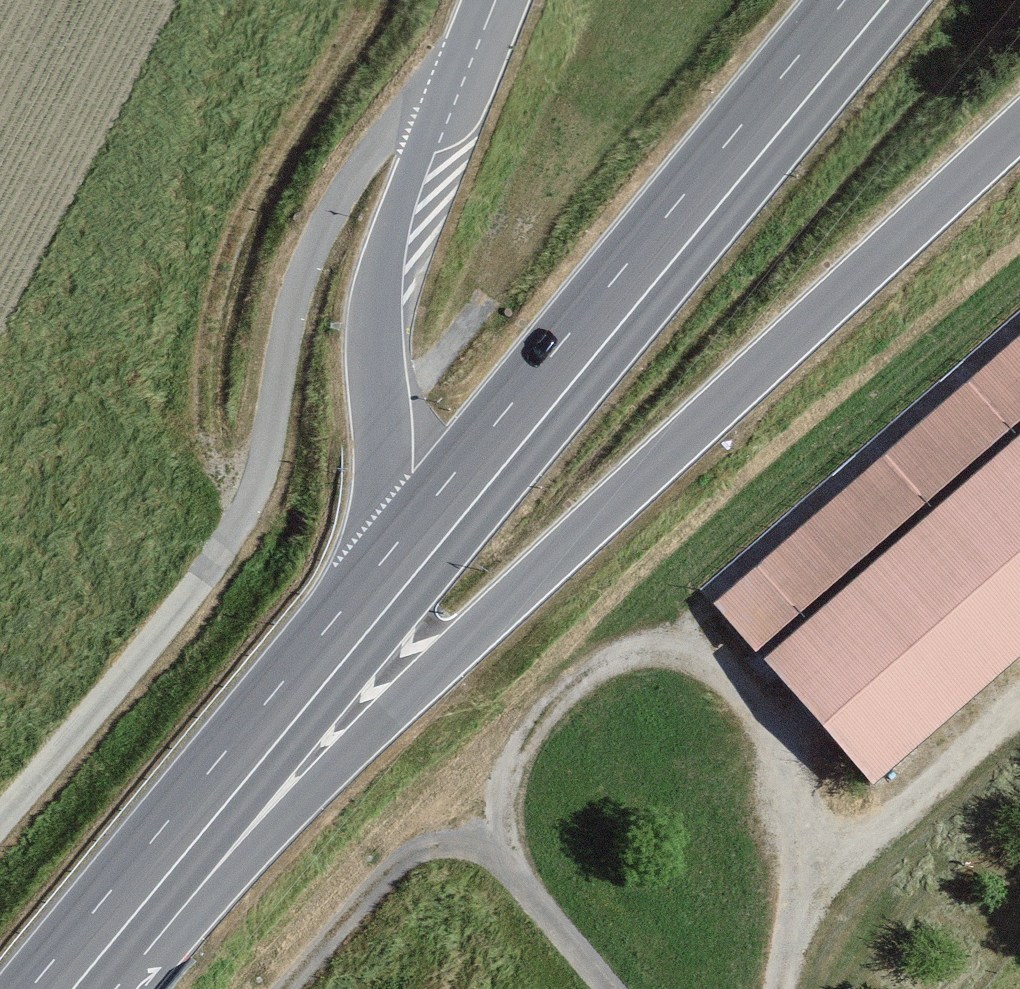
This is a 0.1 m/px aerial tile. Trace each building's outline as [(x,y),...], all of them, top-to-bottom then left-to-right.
[(707,604),(862,783),(1019,647),(1019,336),(707,604)]
